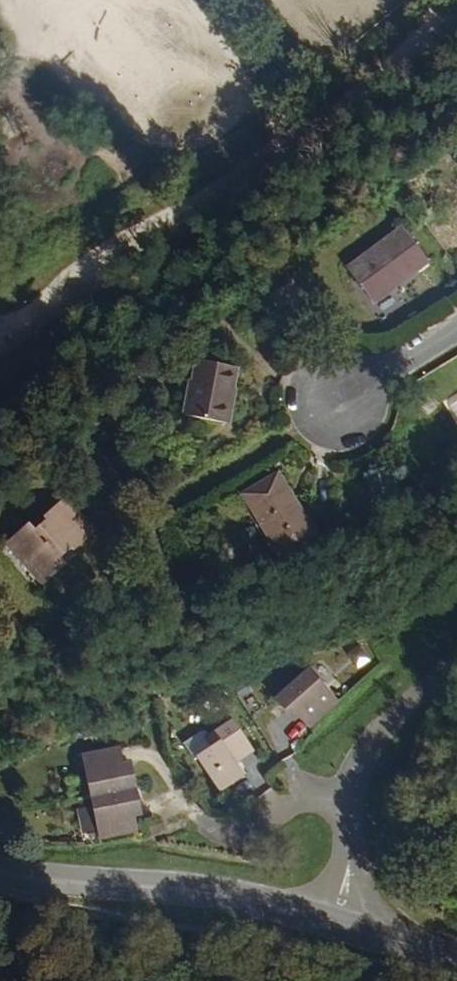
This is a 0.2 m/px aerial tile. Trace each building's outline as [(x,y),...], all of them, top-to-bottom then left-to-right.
[(430,272),(405,234),(349,275),(373,311),(430,272)] [(225,421),(235,368),(194,360),(184,414),(225,421)] [(305,537),(271,478),(236,500),(270,559),(305,537)] [(58,496),(34,513),(38,520),(27,527),(21,519),(0,534),(0,542),(28,582),(52,563),(48,554),(60,548),(64,551),(86,533),(58,496)] [(340,706),(316,675),(280,702),(296,724),(304,718),(316,728),(340,706)] [(252,750),(231,720),(206,735),(211,745),(197,754),(217,788),(243,772),(235,760),(252,750)] [(125,764),(121,754),(82,760),(99,838),(140,831),(138,816),(145,815),(134,764),(125,764)]
